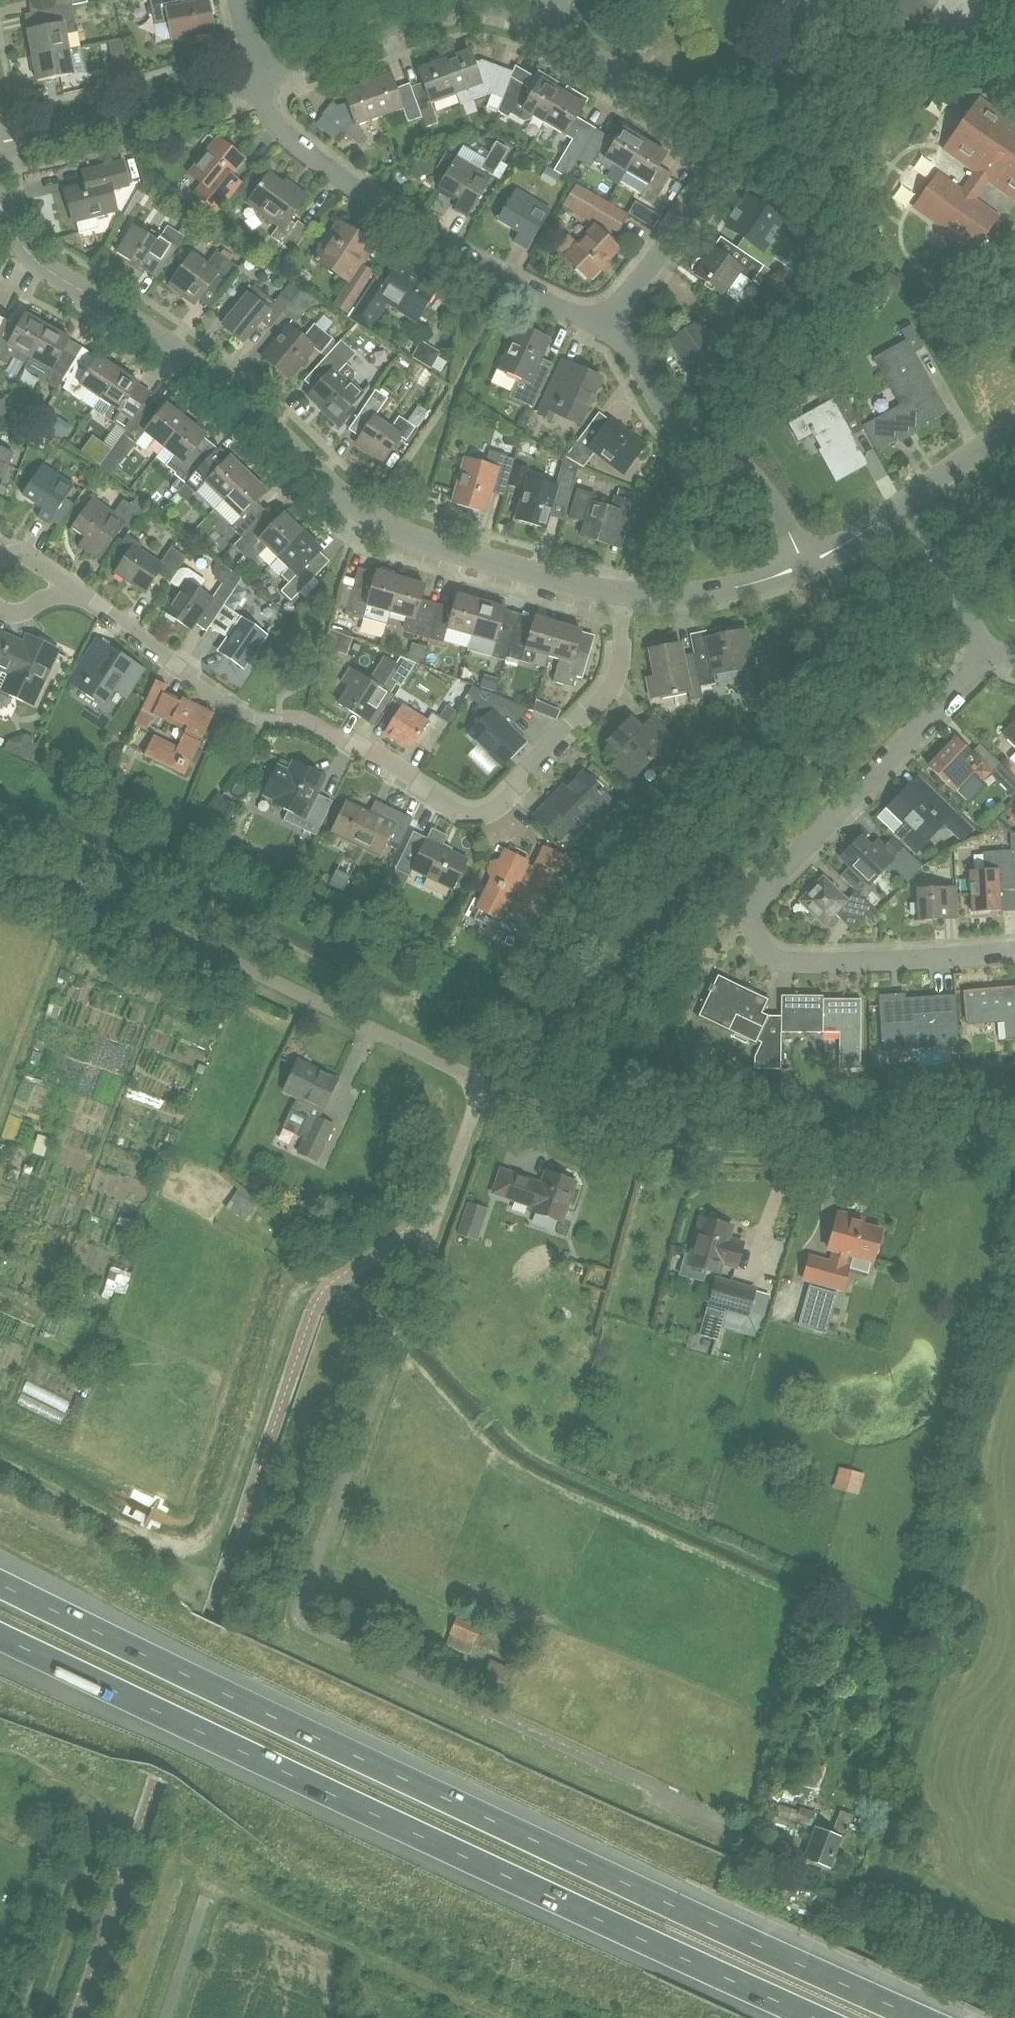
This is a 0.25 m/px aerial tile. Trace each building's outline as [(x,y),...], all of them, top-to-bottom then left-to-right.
[(73,6),(88,3),(87,0),(55,0),(56,9),(73,6)] [(207,2),(180,7),(179,0),(149,0),(154,25),(170,22),(174,39),(213,32),(210,16),(215,15),(212,1),(207,2)] [(923,29),(940,0),(875,0),(923,29)] [(77,31),(76,22),(73,6),(56,9),(43,11),(46,27),(28,30),(32,56),(69,49),(66,33),(77,31)] [(123,39),(109,42),(115,74),(129,71),(123,39)] [(69,49),(32,56),(37,81),(74,75),(69,49)] [(503,99),(508,85),(511,78),(514,72),(484,60),(475,64),(470,51),(444,60),(456,94),(461,106),(492,94),(503,99)] [(431,104),(456,94),(444,60),(418,70),(427,94),(415,98),(422,118),(426,128),(438,123),(431,104)] [(563,92),(555,87),(558,83),(538,71),(530,85),(536,88),(528,100),(522,96),(523,94),(508,85),(503,99),(498,112),(509,118),(511,114),(524,121),(531,119),(533,116),(544,123),(563,92)] [(422,118),(415,98),(413,91),(399,96),(391,75),(367,84),(380,118),(403,109),(408,123),(422,118)] [(361,125),(380,118),(367,84),(344,93),(347,103),(349,106),(341,109),(339,107),(338,107),(332,102),(322,115),(324,117),(328,120),(344,133),(346,134),(354,141),(361,146),(366,139),(361,125)] [(573,124),(584,105),(563,92),(544,123),(572,140),(554,171),(567,178),(578,160),(592,136),(573,124)] [(980,99),(944,150),(977,174),(963,193),(938,175),(916,207),(976,251),(999,218),(974,201),(988,182),(1014,201),(1014,123),(980,99)] [(614,165),(626,172),(645,141),(641,139),(643,135),(622,122),(612,140),(615,142),(612,147),(605,143),(595,161),(610,171),(614,165)] [(592,136),(578,160),(591,168),(595,161),(605,143),(592,136)] [(241,185),(230,177),(242,161),(217,140),(191,172),(208,185),(198,197),(199,199),(192,208),(211,223),(241,185)] [(645,141),(626,172),(648,185),(640,197),(654,205),(668,181),(655,173),(667,154),(645,141)] [(457,156),(438,187),(459,200),(454,209),(468,217),(492,177),(493,175),(495,173),(501,162),(509,149),(497,142),(490,153),(480,147),(477,153),(463,145),(457,156)] [(410,166),(416,180),(430,174),(424,160),(410,166)] [(81,171),(84,185),(67,189),(76,221),(115,211),(110,191),(129,186),(122,161),(81,171)] [(269,174),(248,203),(282,228),(274,239),(293,253),(309,230),(298,222),(296,225),(289,221),(307,196),(296,188),(293,192),(269,174)] [(627,214),(576,184),(566,201),(617,231),(627,214)] [(519,233),(514,242),(527,250),(551,210),(516,189),(497,220),(519,233)] [(737,248),(752,258),(764,267),(768,269),(775,259),(780,263),(783,259),(790,249),(789,248),(792,245),(780,236),(776,233),(784,222),(747,198),(738,211),(735,209),(734,210),(737,212),(733,219),(730,217),(729,218),(732,220),(727,227),(744,238),(737,248)] [(777,212),(785,217),(790,209),(783,205),(777,212)] [(650,210),(643,222),(654,229),(661,216),(650,210)] [(339,223),(315,260),(350,282),(335,305),(347,312),(369,278),(358,270),(368,256),(362,252),(369,241),(339,223)] [(184,224),(177,235),(183,239),(190,228),(184,224)] [(134,226),(117,253),(145,271),(157,279),(170,258),(177,247),(183,239),(177,235),(166,228),(161,237),(158,241),(134,226)] [(570,235),(558,248),(566,257),(589,279),(618,250),(614,246),(618,242),(610,234),(606,238),(599,231),(595,227),(579,244),(570,235)] [(764,267),(752,258),(737,248),(733,246),(725,257),(713,248),(704,260),(702,259),(698,260),(694,263),(692,268),(692,272),(724,296),(740,274),(752,283),(753,281),(764,267)] [(193,254),(169,286),(194,304),(210,282),(222,291),(239,267),(216,251),(207,264),(193,254)] [(400,261),(378,296),(416,321),(437,288),(409,269),(410,267),(400,261)] [(764,267),(753,281),(759,285),(770,271),(768,269),(764,267)] [(879,291),(888,297),(897,282),(888,276),(879,291)] [(247,296),(224,325),(244,342),(261,321),(270,329),(283,314),(291,304),(280,295),(274,303),(255,287),(247,296)] [(303,288),(291,304),(283,314),(298,326),(320,299),(303,288)] [(365,293),(349,318),(359,325),(376,300),(365,293)] [(40,322),(41,319),(40,315),(32,310),(28,311),(26,314),(15,333),(1,326),(1,327),(0,328),(0,361),(7,365),(11,357),(26,365),(30,358),(48,326),(40,322)] [(290,379),(314,349),(321,354),(333,339),(315,324),(303,338),(288,326),(263,357),(290,379)] [(901,406),(863,428),(876,450),(946,411),(913,353),(924,348),(911,325),(900,331),(906,342),(875,359),(901,406)] [(58,390),(66,376),(73,365),(59,358),(70,339),(48,326),(30,358),(44,365),(37,378),(58,390)] [(696,326),(671,343),(694,378),(723,359),(722,358),(739,346),(726,326),(705,340),(696,326)] [(518,328),(500,367),(519,375),(509,397),(533,408),(549,375),(536,368),(548,342),(518,328)] [(308,397),(318,406),(324,411),(322,412),(339,428),(355,410),(351,406),(363,393),(351,383),(357,376),(357,368),(342,355),(350,347),(341,340),(305,380),(315,389),(308,397)] [(441,353),(421,341),(411,358),(431,370),(441,353)] [(66,376),(69,378),(63,388),(79,399),(80,399),(81,400),(82,399),(83,399),(84,398),(89,391),(100,399),(119,370),(99,357),(87,374),(73,365),(66,376)] [(563,362),(552,385),(540,414),(552,420),(557,410),(581,421),(600,379),(563,362)] [(139,384),(119,370),(100,399),(93,409),(104,416),(108,418),(117,424),(127,431),(141,411),(153,394),(139,384)] [(854,411),(839,384),(825,392),(830,402),(790,424),(799,440),(812,433),(814,437),(816,437),(822,450),(820,451),(837,481),(866,465),(850,436),(851,435),(842,418),(854,411)] [(391,429),(375,417),(388,398),(376,390),(352,425),(363,432),(356,443),(384,462),(400,437),(406,441),(415,428),(399,417),(391,429)] [(46,406),(38,402),(29,417),(37,422),(46,406)] [(154,440),(164,448),(187,420),(167,404),(159,415),(153,421),(141,411),(127,431),(124,434),(136,444),(145,451),(154,440)] [(53,430),(62,415),(48,407),(40,421),(39,422),(53,430)] [(623,473),(644,446),(599,413),(566,457),(580,465),(582,467),(594,451),(623,473)] [(530,417),(522,414),(518,426),(522,428),(526,429),(530,417)] [(197,424),(193,425),(187,420),(164,448),(183,464),(174,475),(179,479),(186,484),(205,463),(192,453),(206,436),(206,435),(206,431),(197,424)] [(513,447),(518,448),(521,437),(521,436),(510,433),(509,436),(507,446),(513,447)] [(13,454),(0,448),(0,486),(13,454)] [(506,487),(507,485),(514,462),(515,459),(489,452),(485,467),(465,462),(454,500),(485,509),(493,483),(506,487)] [(580,465),(566,457),(564,456),(555,488),(528,480),(532,467),(514,462),(507,485),(525,490),(517,518),(545,527),(553,500),(568,504),(580,465)] [(224,500),(249,474),(230,457),(215,473),(205,463),(186,484),(193,491),(196,494),(206,483),(224,500)] [(42,465),(22,495),(43,509),(38,517),(49,524),(51,520),(66,499),(75,486),(42,465)] [(242,538),(256,523),(261,517),(251,508),(267,492),(249,474),(224,500),(242,517),(232,528),(242,538)] [(174,488),(179,492),(186,484),(179,479),(174,485),(174,488)] [(577,489),(569,517),(587,522),(582,537),(607,545),(621,548),(626,530),(634,502),(619,497),(615,496),(612,508),(595,503),(597,495),(577,489)] [(621,490),(619,497),(634,502),(636,494),(621,490)] [(98,559),(123,525),(129,529),(147,505),(137,498),(132,504),(124,498),(114,513),(94,499),(73,528),(93,543),(87,551),(98,559)] [(66,499),(51,520),(61,526),(75,505),(66,499)] [(278,558),(303,532),(284,514),(266,533),(256,523),(242,538),(234,546),(244,556),(252,548),(259,555),(267,548),(278,558)] [(303,532),(278,558),(288,568),(281,575),(289,583),(281,591),(291,601),(314,578),(303,569),(322,550),(303,532)] [(127,535),(113,555),(123,562),(116,573),(146,593),(158,574),(168,581),(185,556),(171,547),(160,564),(141,552),(142,544),(127,535)] [(223,583),(231,571),(218,563),(214,569),(215,574),(217,579),(223,583)] [(401,578),(394,576),(395,573),(391,571),(388,570),(385,569),(381,569),(380,572),(377,571),(370,593),(353,587),(345,615),(363,620),(367,606),(391,613),(401,578)] [(216,617),(224,605),(242,579),(231,571),(212,599),(199,590),(205,581),(188,570),(178,571),(170,583),(179,589),(164,612),(191,630),(205,610),(216,617)] [(319,584),(316,581),(314,578),(300,593),(304,597),(305,598),(319,584)] [(429,639),(437,612),(419,607),(425,585),(401,578),(391,613),(405,617),(402,627),(405,632),(429,639)] [(471,636),(481,602),(457,595),(451,616),(437,612),(429,639),(444,643),(448,630),(471,636)] [(506,661),(507,657),(514,634),(500,630),(506,609),(481,602),(471,636),(469,646),(471,651),(506,661)] [(224,605),(216,617),(210,627),(219,633),(223,628),(232,633),(220,651),(244,668),(267,635),(224,605)] [(549,656),(558,624),(535,617),(529,637),(514,633),(514,634),(507,657),(529,663),(530,664),(531,663),(532,663),(533,662),(534,662),(534,661),(536,653),(549,656)] [(558,624),(549,656),(560,660),(553,682),(574,688),(577,677),(583,679),(590,655),(576,651),(582,630),(558,624)] [(694,653),(701,687),(716,684),(714,675),(739,670),(743,686),(761,683),(765,700),(778,686),(771,649),(755,653),(756,655),(752,656),(747,630),(706,638),(708,650),(694,653)] [(32,702),(56,652),(32,641),(28,648),(0,635),(0,687),(32,702)] [(701,687),(694,653),(682,656),(680,643),(650,649),(656,676),(648,678),(652,698),(688,691),(690,701),(703,698),(701,687)] [(94,669),(83,662),(71,681),(92,695),(105,704),(111,695),(113,692),(118,695),(124,699),(126,695),(129,691),(142,671),(108,648),(94,669)] [(400,660),(397,665),(385,658),(370,681),(350,668),(341,682),(350,687),(339,704),(361,718),(369,705),(381,713),(392,695),(382,689),(387,680),(400,688),(413,668),(400,660)] [(142,754),(152,759),(185,775),(213,718),(164,695),(168,687),(156,681),(135,724),(146,730),(155,711),(188,727),(176,750),(150,738),(142,754)] [(491,693),(474,710),(486,722),(472,736),(500,764),(523,741),(505,723),(521,706),(491,693)] [(449,724),(438,717),(432,713),(427,722),(403,707),(385,734),(410,749),(417,739),(433,749),(449,724)] [(445,707),(438,717),(449,724),(455,713),(445,707)] [(630,718),(609,741),(640,771),(655,756),(664,765),(682,746),(656,722),(645,733),(630,718)] [(1006,733),(1014,742),(1014,723),(1006,733)] [(957,739),(929,767),(955,792),(974,773),(983,782),(1001,764),(984,748),(976,757),(957,739)] [(271,779),(264,795),(290,808),(284,820),(316,836),(329,808),(314,800),(324,780),(292,765),(289,771),(277,766),(271,779)] [(549,802),(536,816),(560,839),(572,826),(578,832),(609,799),(583,774),(553,805),(549,802)] [(915,851),(943,822),(949,828),(958,818),(936,796),(927,806),(909,788),(890,808),(906,824),(897,833),(915,851)] [(347,803),(333,832),(380,855),(386,841),(399,847),(413,819),(383,804),(377,817),(347,803)] [(1004,816),(1014,826),(1014,825),(1014,805),(1004,816)] [(209,824),(219,829),(224,821),(213,815),(209,824)] [(408,842),(395,870),(410,877),(413,870),(453,889),(467,860),(442,848),(448,836),(432,828),(422,849),(408,842)] [(857,833),(840,851),(844,855),(842,858),(850,867),(866,881),(869,885),(888,864),(892,868),(895,865),(899,869),(896,872),(905,881),(920,865),(915,860),(893,838),(885,847),(878,841),(871,847),(870,846),(857,833)] [(495,877),(478,910),(497,919),(512,888),(524,893),(515,911),(534,920),(562,864),(546,848),(531,878),(520,873),(525,863),(506,853),(501,864),(500,863),(498,863),(497,863),(495,863),(494,864),(493,865),(492,866),(491,867),(491,868),(491,870),(491,871),(491,873),(492,874),(492,875),(494,876),(495,877)] [(1000,884),(1014,883),(1012,850),(983,852),(984,871),(969,871),(971,913),(1001,911),(1000,884)] [(590,881),(582,872),(570,884),(579,893),(590,881)] [(856,925),(864,917),(873,908),(855,891),(847,900),(823,877),(800,901),(824,925),(835,913),(842,919),(845,915),(856,925)] [(918,921),(946,919),(958,919),(956,887),(916,889),(918,921)] [(873,908),(864,917),(874,926),(878,922),(878,913),(873,908)] [(710,1005),(704,1019),(755,1043),(758,1039),(762,1042),(755,1057),(755,1069),(781,1069),(781,1033),(781,1016),(768,1016),(762,1013),(768,1000),(753,992),(754,991),(746,987),(745,989),(718,975),(713,986),(711,985),(708,990),(710,991),(705,1003),(710,1005)] [(963,991),(966,1021),(1005,1018),(1004,1012),(1009,1012),(1011,1040),(1014,1040),(1014,986),(963,991)] [(897,995),(879,996),(882,1038),(883,1043),(883,1050),(907,1049),(907,1041),(925,1040),(959,1038),(956,996),(897,1000),(897,995)] [(781,1016),(781,1033),(823,1033),(823,1023),(840,1023),(840,1068),(860,1068),(860,1000),(823,1000),(823,996),(781,996),(781,1016)] [(491,1019),(494,1014),(485,1010),(482,1015),(491,1019)] [(298,1062),(284,1091),(298,1097),(292,1109),(306,1116),(297,1134),(305,1138),(298,1153),(317,1161),(334,1125),(319,1118),(323,1109),(324,1109),(337,1080),(298,1062)] [(197,1072),(204,1075),(206,1068),(200,1065),(197,1072)] [(547,1171),(542,1184),(536,1182),(533,1179),(524,1175),(521,1176),(502,1170),(493,1193),(535,1208),(533,1212),(562,1221),(575,1181),(547,1171)] [(238,1194),(229,1209),(249,1223),(259,1208),(238,1194)] [(464,1215),(458,1234),(477,1240),(484,1221),(488,1210),(468,1203),(464,1215)] [(858,1218),(839,1212),(828,1249),(834,1251),(831,1262),(810,1256),(804,1280),(842,1290),(849,1267),(845,1266),(848,1254),(873,1261),(881,1231),(857,1224),(858,1218)] [(721,1262),(737,1267),(743,1244),(728,1239),(731,1226),(702,1218),(692,1255),(686,1254),(684,1263),(718,1273),(721,1262)] [(756,1315),(749,1313),(755,1291),(716,1280),(701,1334),(719,1339),(723,1325),(735,1328),(752,1332),(756,1315)] [(457,1619),(449,1635),(446,1644),(469,1654),(474,1643),(495,1653),(503,1635),(458,1616),(457,1619)] [(793,1801),(794,1797),(797,1789),(786,1786),(782,1798),(793,1801)] [(805,1787),(802,1797),(816,1801),(819,1792),(805,1787)] [(801,1808),(797,1821),(811,1826),(815,1813),(801,1808)] [(843,1840),(847,1831),(850,1824),(853,1816),(841,1811),(832,1833),(815,1827),(803,1858),(830,1869),(842,1840),(843,1840)]
